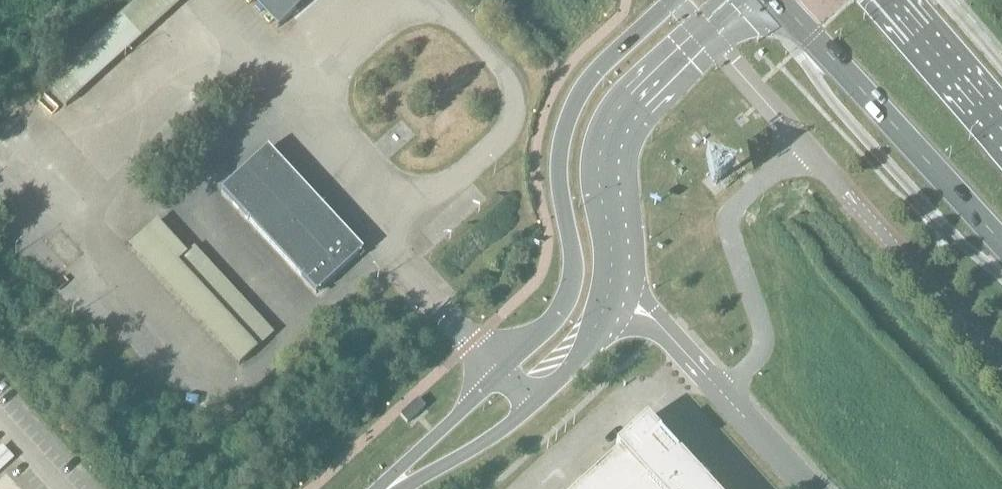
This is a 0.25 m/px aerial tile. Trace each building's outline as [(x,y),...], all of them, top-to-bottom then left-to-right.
[(277,30),(310,0),(250,0),(277,30)] [(267,151),(222,193),(316,296),(362,254),(267,151)] [(418,402),(400,418),(407,425),(425,409),(418,402)] [(657,439),(633,438),(577,488),(702,488),(657,439)]
